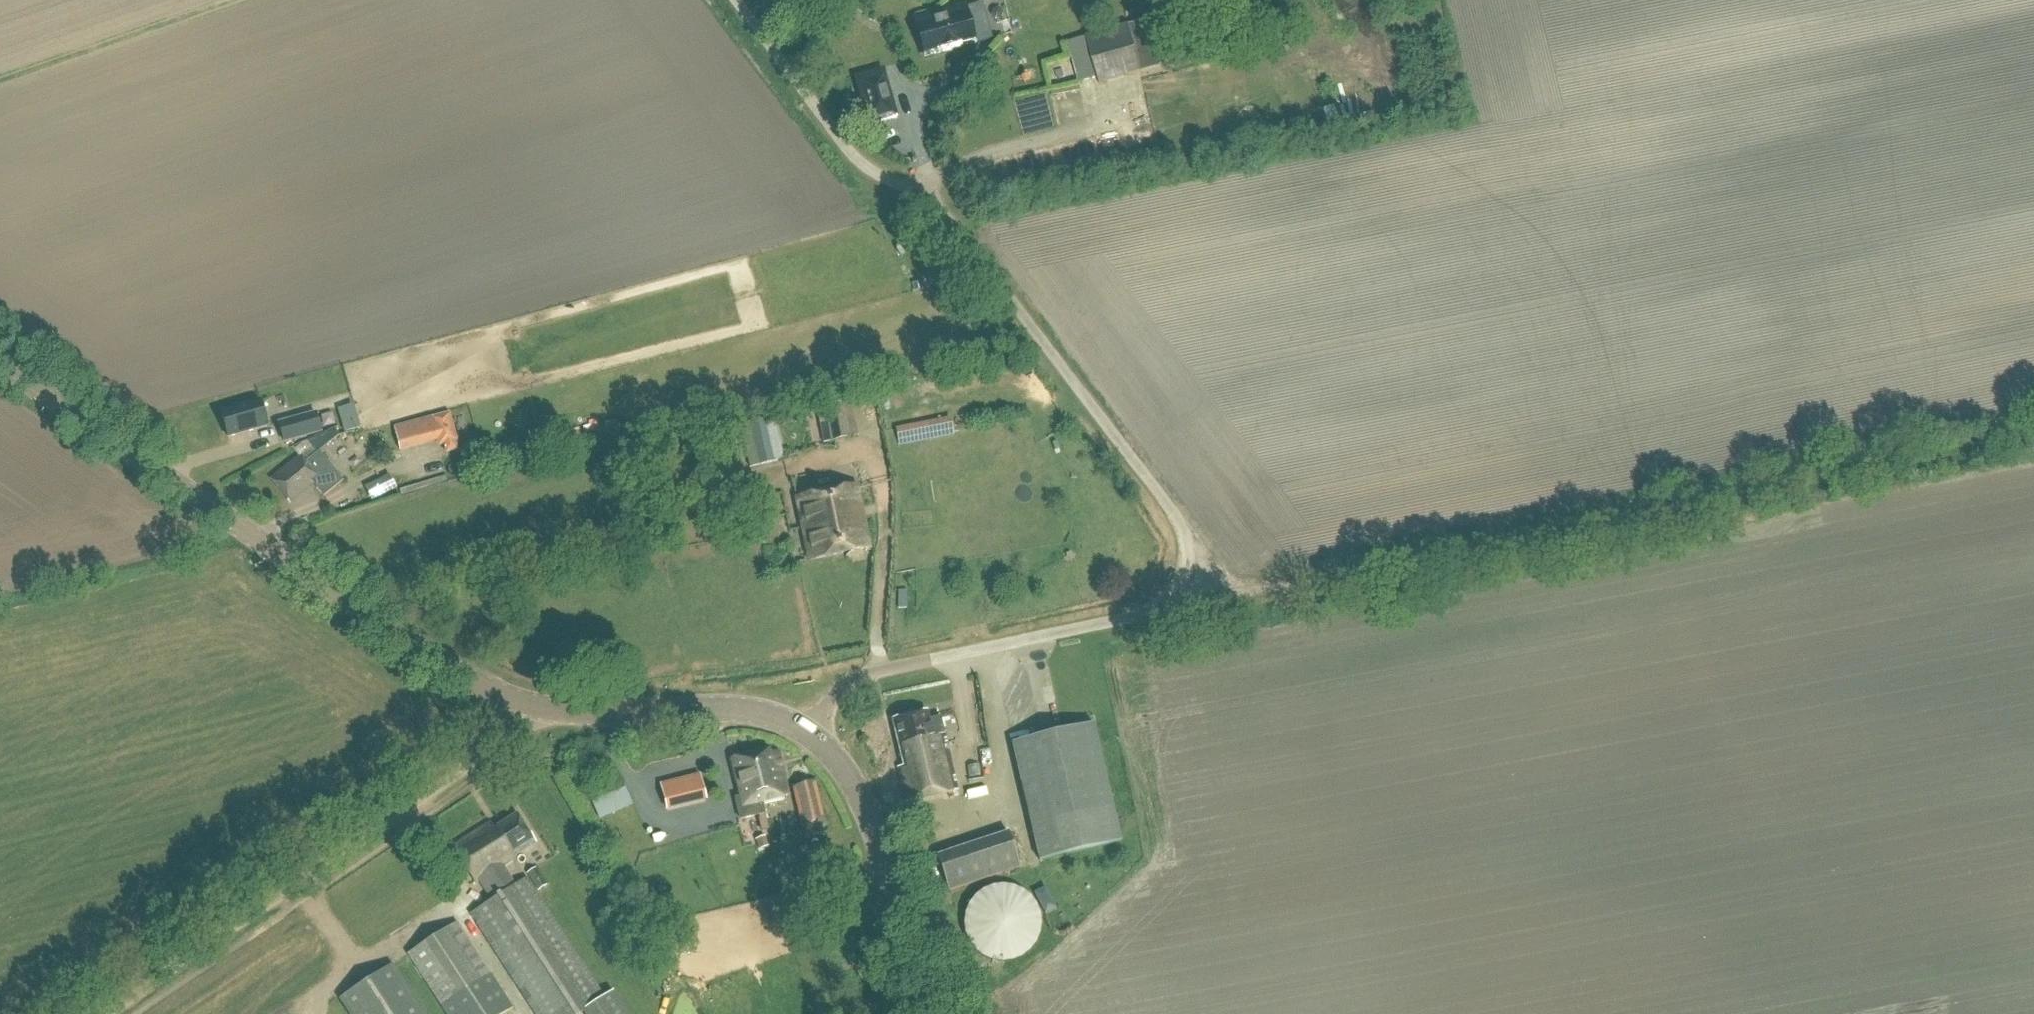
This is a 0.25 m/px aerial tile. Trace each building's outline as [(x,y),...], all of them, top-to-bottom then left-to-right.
[(927,57),(973,44),(964,10),(917,22),(927,57)] [(1129,28),(1142,72),(1161,67),(1149,22),(1129,28)] [(1098,80),(1087,39),(1070,44),(1081,85),(1098,80)] [(864,109),(868,125),(895,118),(891,102),(864,109)] [(221,413),(228,439),(268,428),(260,402),(221,413)] [(832,441),(846,439),(839,405),(826,407),(832,441)] [(279,424),(284,443),(321,433),(315,414),(279,424)] [(458,451),(455,441),(448,416),(420,423),(425,444),(438,440),(439,446),(444,444),(447,454),(458,451)] [(764,420),(751,423),(757,451),(747,453),(750,468),(784,460),(781,445),(771,448),(764,420)] [(343,482),(319,453),(305,465),(299,457),(272,480),(291,503),(313,485),(323,498),(343,482)] [(376,483),(366,488),(373,502),(383,497),(376,483)] [(808,562),(869,550),(857,488),(796,499),(808,562)] [(754,514),(756,524),(773,521),(771,511),(754,514)] [(929,720),(927,713),(895,721),(902,766),(897,768),(906,803),(952,793),(939,736),(944,735),(941,717),(929,720)] [(1038,864),(1120,847),(1094,728),(1012,746),(1038,864)] [(750,757),(761,800),(787,794),(777,751),(751,757),(750,757)] [(761,800),(750,757),(751,757),(750,753),(730,757),(739,795),(734,797),(739,818),(764,812),(761,800)] [(802,837),(827,831),(815,782),(792,788),(802,837)] [(515,859),(513,855),(534,842),(517,814),(494,829),(490,822),(451,847),(474,883),(479,880),(492,902),(471,915),(535,1013),(579,1013),(586,1010),(589,1013),(627,1013),(612,992),(603,998),(527,880),(515,887),(503,868),(515,859)] [(1020,867),(1009,833),(936,856),(948,891),(1020,867)] [(771,859),(755,863),(758,875),(774,871),(771,859)] [(539,892),(548,887),(536,868),(527,874),(539,892)] [(408,955),(445,1013),(504,1013),(512,1009),(458,923),(408,955)] [(391,966),(340,998),(350,1013),(421,1013),(391,966)]
